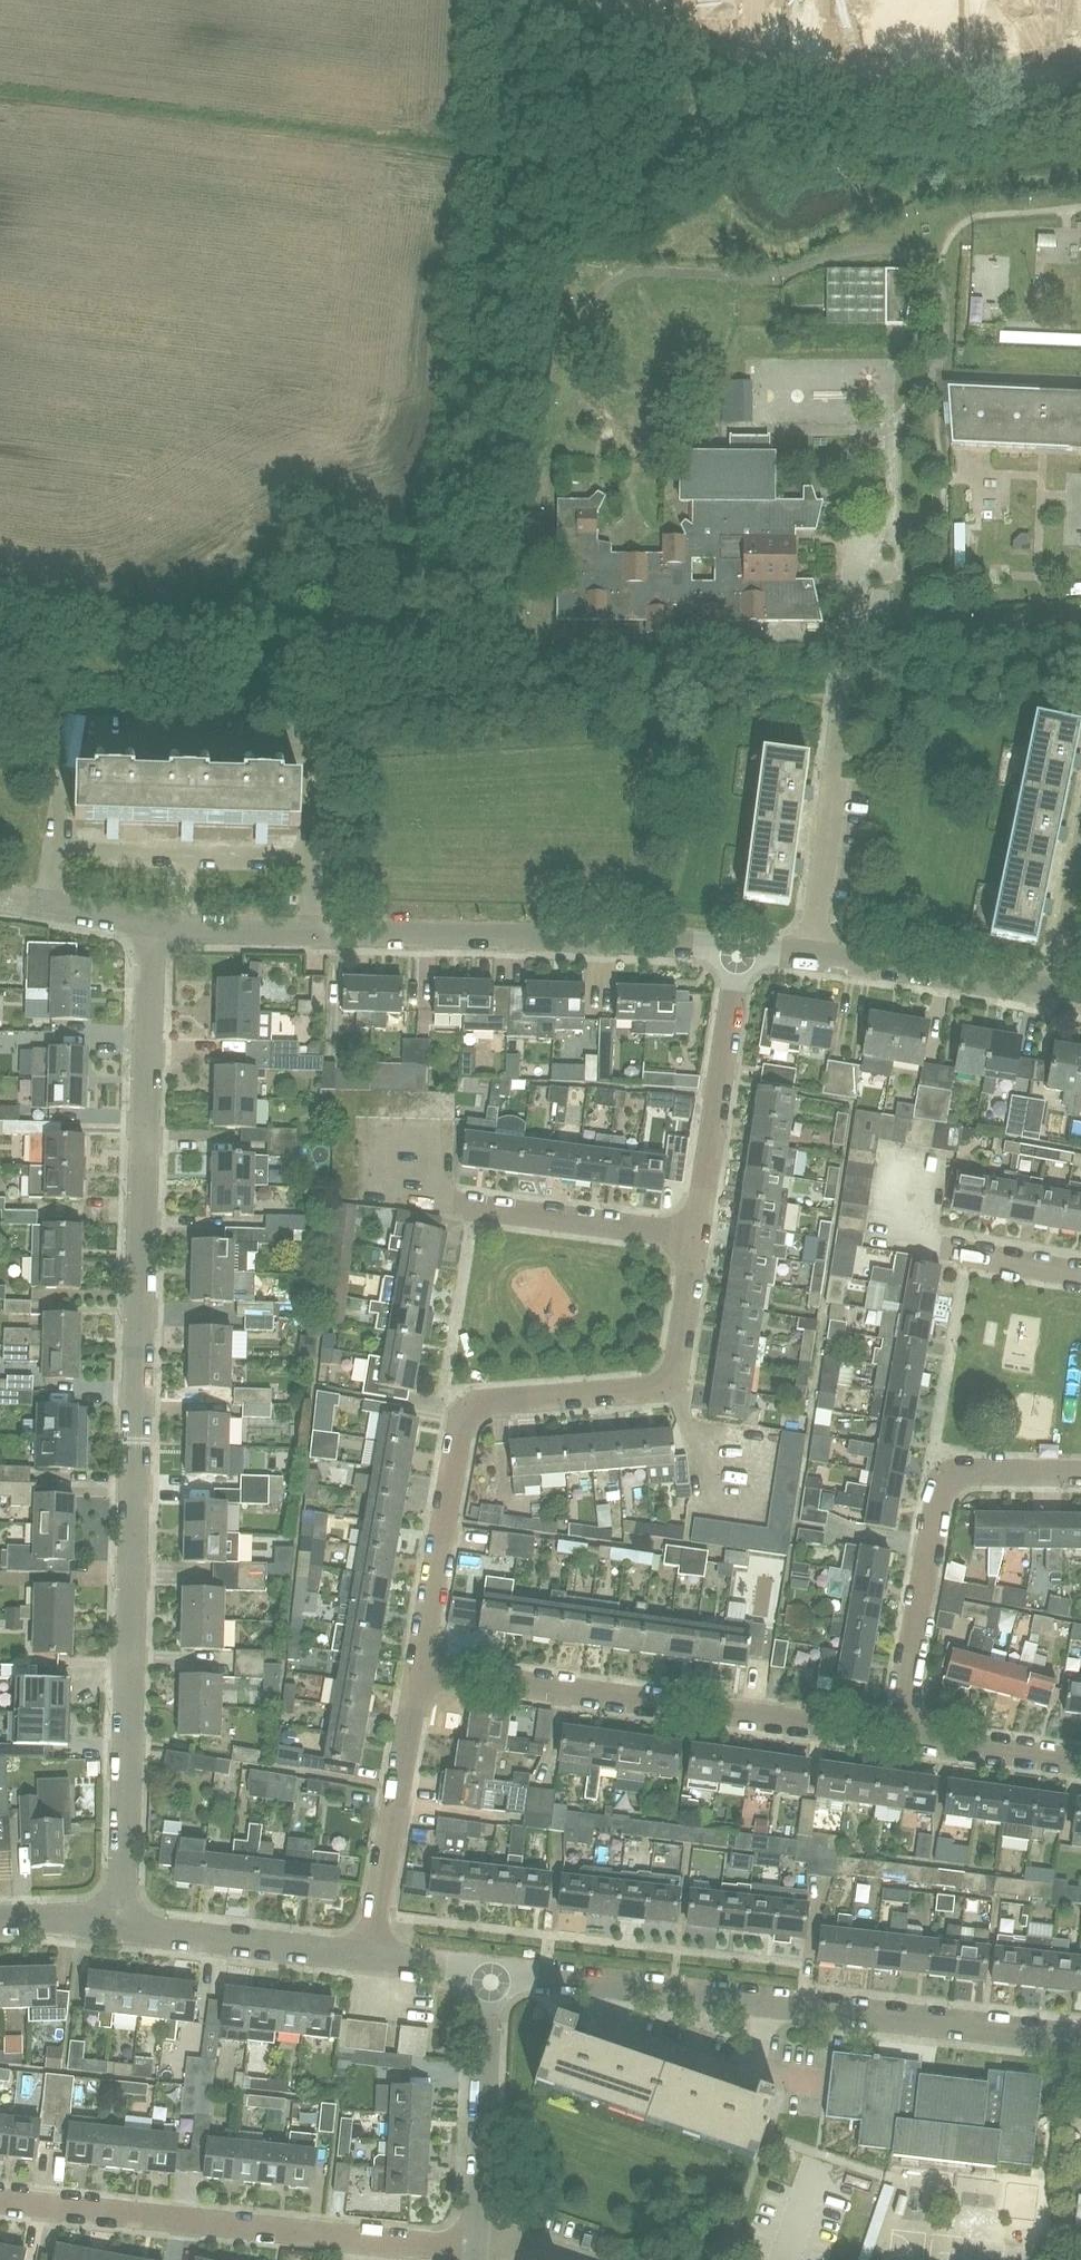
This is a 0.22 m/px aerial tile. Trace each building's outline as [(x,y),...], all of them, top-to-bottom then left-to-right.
[(653,38),(681,37),(681,27),(693,27),(692,11),(693,11),(693,9),(692,9),(692,4),(693,4),(693,2),(692,2),(692,0),(652,0),(653,38)] [(741,28),(753,29),(752,38),(780,42),(785,0),(745,0),(744,3),(743,3),(743,5),(744,5),(743,10),(742,12),(743,12),(741,28)] [(869,55),(898,55),(901,65),(933,65),(935,55),(964,55),(979,0),(855,0),(869,55)] [(1054,42),(1080,39),(1080,30),(1080,29),(1080,0),(1049,0),(1054,42)] [(1042,249),(1061,250),(1062,237),(1042,236),(1042,249)] [(909,272),(887,272),(829,272),(829,327),(909,327),(912,300),(909,272)] [(769,405),(759,405),(757,383),(736,384),(739,424),(770,422),(769,405)] [(948,388),(951,446),(1080,452),(1080,394),(948,388)] [(821,502),(773,502),(774,456),(768,456),(768,437),(732,437),(731,455),(681,455),(680,502),(694,502),(693,538),(684,538),(684,537),(663,536),(663,556),(596,556),(597,512),(587,512),(587,502),(559,502),(558,572),(555,572),(555,593),(558,593),(558,619),(646,620),(646,633),(667,634),(667,632),(702,633),(702,634),(723,634),(723,621),(742,621),(742,623),(820,623),(820,624),(822,624),(815,594),(802,593),(802,531),(823,531),(823,502),(821,501),(821,502)] [(1074,756),(1080,724),(1068,722),(1069,718),(1061,716),(1060,720),(1036,715),(1021,789),(1065,798),(1071,768),(1079,769),(1080,757),(1074,756)] [(754,824),(798,830),(802,800),(810,801),(811,789),(804,788),(808,756),(764,750),(754,824)] [(120,820),(151,821),(153,770),(78,768),(76,819),(109,820),(108,833),(120,833),(120,820)] [(195,822),(226,823),(227,772),(153,770),(151,821),(183,822),(183,835),(194,835),(195,822)] [(301,825),(302,774),(227,772),(226,823),(257,824),(257,837),(268,837),(269,825),(301,825)] [(1065,798),(1021,789),(1006,861),(1050,870),(1056,840),(1064,841),(1066,830),(1059,828),(1065,798)] [(798,830),(754,824),(744,899),(788,905),(793,873),(800,874),(801,862),(794,861),(798,830)] [(1050,870),(1006,861),(991,935),(1035,944),(1042,912),(1049,914),(1051,902),(1044,901),(1050,870)] [(28,943),(27,987),(89,990),(90,962),(78,962),(78,945),(28,943)] [(326,1012),(326,1006),(328,978),(312,977),(312,999),(303,998),(303,1012),(326,1012)] [(372,1030),(373,1013),(374,979),(345,978),(343,1012),(358,1013),(357,1029),(372,1030)] [(387,1030),(388,1014),(401,1014),(402,980),(374,979),(373,1013),(372,1030),(387,1030)] [(433,1015),(464,1016),(465,982),(434,980),(433,1015)] [(217,1009),(258,1010),(259,983),(218,981),(217,1009)] [(465,982),(464,1016),(463,1029),(478,1030),(478,1016),(493,1016),(494,982),(465,982)] [(658,988),(647,987),(646,1021),(673,1021),(673,1033),(689,1033),(694,1004),(674,1003),(675,983),(658,982),(658,988)] [(553,1040),(554,1018),(555,984),(526,984),(525,1018),(538,1018),(538,1039),(553,1040)] [(583,985),(555,984),(554,1018),(553,1040),(554,1040),(554,1031),(582,1032),(583,985)] [(89,990),(27,987),(27,990),(26,1004),(52,1004),(52,1020),(88,1021),(89,990)] [(645,1021),(646,1021),(647,987),(617,987),(617,1020),(632,1020),(632,1034),(645,1034),(645,1030),(647,1030),(647,1026),(645,1026),(645,1021)] [(801,1046),(809,1004),(781,999),(779,1012),(767,1010),(763,1029),(760,1048),(787,1053),(787,1051),(799,1053),(801,1046)] [(809,1004),(801,1046),(829,1051),(836,1008),(809,1004)] [(216,1040),(271,1042),(272,1013),(258,1013),(258,1010),(217,1009),(216,1040)] [(277,1014),(277,1033),(301,1033),(301,1014),(277,1014)] [(894,1061),(902,1019),(873,1014),(867,1057),(894,1061)] [(930,1023),(902,1019),(894,1061),(923,1066),(923,1064),(930,1023)] [(986,1076),(993,1034),(965,1030),(958,1071),(986,1076)] [(997,1078),(1013,1081),(1020,1039),(993,1034),(986,1076),(983,1093),(994,1094),(997,1078)] [(507,1079),(518,1079),(519,1052),(520,1037),(508,1037),(508,1052),(507,1079)] [(403,1040),(403,1065),(371,1064),(370,1091),(380,1092),(393,1092),(405,1092),(416,1092),(418,1040),(403,1040)] [(429,1040),(418,1040),(416,1092),(418,1092),(428,1093),(429,1066),(429,1040)] [(271,1055),(299,1056),(300,1043),(271,1042),(271,1055)] [(586,1081),(598,1082),(599,1042),(598,1055),(587,1055),(586,1081)] [(599,1042),(598,1082),(611,1082),(612,1042),(599,1042)] [(1074,1115),(1080,1077),(1080,1049),(1056,1045),(1052,1067),(1047,1067),(1044,1085),(1047,1089),(1064,1092),(1062,1104),(1064,1106),(1069,1107),(1068,1114),(1074,1115)] [(51,1049),(50,1078),(87,1080),(88,1050),(51,1049)] [(271,1071),(323,1072),(323,1063),(323,1058),(299,1057),(299,1056),(271,1055),(271,1071)] [(841,1097),(846,1065),(828,1062),(823,1095),(841,1097)] [(368,1091),(370,1091),(371,1064),(370,1072),(336,1071),(336,1063),(323,1063),(323,1072),(323,1089),(334,1090),(334,1091),(368,1091)] [(643,1087),(676,1089),(677,1066),(645,1064),(643,1087)] [(861,1067),(846,1065),(841,1097),(856,1100),(861,1067)] [(764,1066),(761,1082),(761,1083),(794,1088),(797,1071),(764,1066)] [(462,1067),(462,1076),(476,1076),(476,1067),(462,1067)] [(265,1079),(265,1070),(215,1069),(215,1097),(255,1099),(255,1079),(265,1079)] [(86,1108),(87,1080),(50,1078),(35,1077),(34,1107),(86,1108)] [(468,1120),(467,1133),(463,1167),(491,1171),(498,1121),(501,1096),(503,1078),(493,1078),(490,1109),(488,1108),(486,1123),(468,1120)] [(520,1079),(518,1079),(507,1079),(503,1078),(501,1096),(510,1097),(512,1082),(519,1083),(520,1079)] [(920,1085),(916,1109),(914,1119),(923,1121),(931,1122),(937,1088),(920,1085)] [(548,1104),(558,1105),(560,1088),(551,1087),(548,1104)] [(570,1089),(560,1088),(558,1105),(556,1124),(566,1125),(568,1106),(570,1089)] [(795,1094),(760,1088),(755,1116),(791,1122),(795,1094)] [(937,1088),(931,1122),(936,1123),(948,1125),(953,1090),(937,1088)] [(594,1105),(614,1108),(616,1092),(597,1089),(594,1105)] [(675,1092),(649,1090),(648,1090),(647,1103),(674,1105),(675,1092)] [(367,1118),(368,1091),(334,1091),(334,1101),(334,1117),(356,1118),(367,1118)] [(380,1118),(380,1092),(370,1091),(368,1091),(367,1118),(380,1118)] [(392,1119),(393,1092),(380,1092),(380,1118),(392,1119)] [(405,1119),(405,1092),(393,1092),(392,1119),(405,1119)] [(405,1119),(417,1119),(418,1092),(416,1092),(405,1092),(405,1119)] [(430,1093),(428,1093),(418,1092),(417,1119),(430,1119),(430,1093)] [(616,1092),(614,1108),(626,1109),(627,1093),(616,1092)] [(430,1119),(442,1120),(443,1093),(430,1093),(430,1119)] [(456,1093),(443,1093),(442,1120),(455,1120),(456,1093)] [(254,1128),(255,1099),(215,1097),(214,1128),(242,1128),(247,1128),(254,1128)] [(1008,1130),(1024,1133),(1029,1100),(1012,1097),(1008,1130)] [(1029,1100),(1024,1133),(1041,1135),(1046,1102),(1029,1100)] [(877,1152),(880,1138),(883,1114),(859,1110),(852,1148),(877,1152)] [(839,1113),(837,1129),(847,1130),(850,1115),(839,1113)] [(880,1138),(891,1140),(895,1116),(883,1114),(880,1138)] [(751,1143),(787,1149),(791,1122),(755,1116),(751,1143)] [(891,1140),(906,1142),(910,1119),(896,1116),(895,1116),(891,1140)] [(491,1171),(519,1174),(527,1123),(523,1121),(519,1119),(514,1117),(508,1117),(503,1118),(498,1121),(491,1171)] [(910,1119),(906,1142),(919,1145),(923,1121),(914,1119),(910,1119)] [(30,1134),(30,1165),(84,1166),(84,1136),(47,1135),(39,1134),(40,1121),(4,1120),(4,1133),(30,1134)] [(936,1123),(931,1122),(923,1121),(919,1145),(932,1147),(936,1123)] [(519,1174),(547,1178),(552,1144),(525,1141),(527,1124),(527,1123),(519,1174)] [(936,1123),(932,1147),(946,1149),(950,1125),(948,1125),(936,1123)] [(833,1146),(835,1129),(801,1125),(799,1142),(833,1146)] [(962,1127),(950,1125),(946,1149),(958,1151),(962,1127)] [(847,1130),(837,1129),(834,1143),(845,1145),(847,1130)] [(269,1130),(268,1140),(268,1143),(296,1144),(297,1131),(269,1130)] [(581,1148),(576,1182),(605,1186),(611,1137),(599,1135),(597,1150),(581,1148)] [(605,1186),(633,1190),(638,1155),(624,1154),(626,1139),(611,1137),(605,1186)] [(1007,1141),(1005,1152),(1020,1155),(1022,1144),(1007,1141)] [(296,1144),(268,1143),(268,1158),(296,1158),(296,1144)] [(751,1143),(747,1170),(783,1176),(795,1178),(800,1151),(787,1149),(751,1143)] [(581,1148),(552,1144),(547,1178),(576,1182),(581,1148)] [(1022,1144),(1020,1155),(1034,1158),(1047,1160),(1049,1149),(1036,1147),(1022,1144)] [(852,1148),(850,1161),(875,1165),(877,1152),(852,1148)] [(1049,1149),(1047,1160),(1059,1162),(1073,1164),(1075,1154),(1061,1151),(1049,1149)] [(213,1154),(212,1184),(253,1186),(254,1155),(241,1155),(241,1153),(236,1153),(236,1155),(213,1154)] [(638,1155),(633,1190),(660,1193),(664,1159),(638,1155)] [(873,1179),(875,1165),(850,1161),(848,1175),(873,1179)] [(84,1166),(30,1165),(25,1165),(25,1174),(31,1175),(30,1196),(83,1198),(84,1166)] [(831,1167),(829,1183),(838,1185),(841,1168),(831,1167)] [(783,1176),(747,1170),(743,1197),(789,1205),(791,1194),(780,1192),(783,1176)] [(989,1179),(982,1214),(1008,1219),(1016,1174),(1005,1172),(1004,1182),(989,1179)] [(954,1208),(982,1214),(989,1179),(960,1174),(954,1208)] [(1008,1219),(1035,1224),(1041,1189),(1043,1177),(1031,1174),(1029,1187),(1015,1184),(1017,1174),(1016,1174),(1008,1219)] [(848,1175),(846,1189),(871,1192),(873,1179),(848,1175)] [(1069,1184),(1062,1228),(1080,1232),(1080,1183),(1070,1181),(1069,1184)] [(1062,1228),(1069,1184),(1057,1182),(1056,1192),(1041,1189),(1035,1224),(1062,1228)] [(838,1185),(829,1183),(827,1197),(837,1198),(838,1185)] [(240,1217),(240,1215),(252,1215),(253,1186),(212,1184),(212,1214),(234,1215),(234,1217),(240,1217)] [(868,1206),(871,1192),(846,1189),(843,1202),(868,1206)] [(789,1205),(743,1197),(739,1225),(786,1232),(789,1205)] [(843,1202),(841,1215),(866,1219),(868,1206),(843,1202)] [(359,1207),(338,1204),(334,1242),(354,1244),(359,1207)] [(33,1224),(32,1255),(82,1256),(83,1225),(39,1224),(40,1211),(6,1209),(5,1223),(33,1224)] [(389,1250),(442,1259),(445,1245),(443,1243),(440,1242),(442,1232),(427,1229),(429,1216),(398,1210),(394,1237),(391,1237),(389,1250)] [(841,1215),(839,1229),(864,1233),(866,1219),(841,1215)] [(252,1230),(294,1232),(294,1231),(305,1231),(305,1216),(266,1216),(266,1230),(252,1230)] [(823,1219),(820,1237),(830,1239),(833,1221),(823,1219)] [(788,1232),(786,1232),(739,1225),(734,1252),(777,1258),(786,1260),(788,1247),(785,1247),(788,1232)] [(837,1242),(853,1244),(862,1246),(864,1233),(839,1229),(837,1242)] [(252,1243),(225,1242),(193,1242),(192,1274),(233,1274),(234,1273),(248,1274),(248,1253),(258,1253),(258,1244),(294,1245),(294,1232),(252,1230),(252,1243)] [(829,1251),(830,1239),(820,1237),(818,1249),(829,1251)] [(850,1261),(853,1244),(837,1242),(833,1262),(831,1276),(847,1279),(850,1261)] [(826,1262),(829,1251),(818,1249),(815,1262),(814,1264),(825,1266),(826,1262)] [(398,1279),(433,1284),(437,1260),(442,1261),(442,1259),(389,1250),(387,1262),(401,1264),(398,1279)] [(865,1259),(892,1262),(893,1253),(866,1250),(865,1259)] [(734,1252),(730,1279),(766,1284),(773,1286),(777,1258),(734,1252)] [(889,1275),(887,1286),(936,1295),(941,1268),(912,1263),(913,1257),(896,1254),(893,1275),(889,1275)] [(82,1256),(32,1255),(32,1261),(31,1287),(81,1289),(81,1261),(82,1256)] [(814,1264),(813,1277),(823,1279),(825,1266),(814,1264)] [(233,1274),(192,1274),(192,1301),(205,1302),(205,1304),(211,1304),(211,1302),(233,1303),(233,1274)] [(843,1307),(843,1306),(847,1279),(831,1276),(827,1303),(843,1307)] [(380,1303),(428,1311),(433,1284),(398,1279),(385,1277),(380,1303)] [(810,1291),(821,1293),(823,1279),(813,1277),(810,1291)] [(762,1312),(766,1284),(730,1279),(726,1307),(762,1312)] [(330,1281),(328,1295),(346,1296),(348,1297),(350,1283),(330,1281)] [(882,1313),(932,1321),(936,1295),(887,1286),(884,1302),(904,1305),(902,1315),(882,1312),(882,1313)] [(819,1310),(821,1293),(810,1291),(808,1308),(819,1310)] [(348,1297),(346,1296),(328,1295),(327,1306),(347,1309),(348,1297)] [(6,1301),(5,1300),(5,1315),(31,1316),(32,1302),(6,1301)] [(376,1330),(389,1332),(429,1339),(432,1322),(426,1321),(428,1311),(380,1303),(371,1302),(369,1313),(378,1315),(376,1330)] [(246,1317),(246,1318),(275,1319),(275,1303),(238,1303),(238,1317),(246,1317)] [(726,1307),(722,1333),(758,1339),(762,1312),(726,1307)] [(880,1328),(878,1338),(927,1347),(932,1321),(882,1313),(880,1328)] [(4,1345),(45,1347),(78,1347),(79,1316),(46,1315),(45,1346),(31,1346),(31,1330),(5,1330),(4,1345)] [(275,1319),(246,1318),(246,1331),(275,1332),(275,1319)] [(804,1330),(802,1345),(813,1347),(817,1321),(800,1318),(798,1329),(804,1330)] [(846,1324),(830,1322),(829,1330),(845,1332),(846,1324)] [(192,1330),(191,1360),(232,1361),(233,1331),(192,1330)] [(844,1343),(845,1332),(829,1330),(827,1340),(844,1343)] [(389,1332),(384,1358),(419,1364),(423,1339),(429,1340),(429,1339),(389,1332)] [(757,1341),(758,1339),(722,1333),(718,1361),(753,1366),(763,1368),(767,1342),(757,1341)] [(322,1349),(333,1350),(335,1335),(324,1334),(322,1349)] [(876,1352),(874,1364),(923,1373),(927,1347),(878,1338),(878,1340),(884,1341),(882,1353),(876,1352)] [(30,1362),(45,1363),(44,1378),(77,1379),(78,1347),(45,1347),(4,1345),(4,1363),(30,1364),(30,1362)] [(809,1374),(813,1347),(802,1345),(800,1361),(798,1373),(809,1374)] [(333,1350),(322,1349),(321,1363),(339,1366),(341,1351),(333,1350)] [(419,1364),(384,1358),(384,1359),(369,1357),(363,1394),(387,1398),(388,1388),(414,1392),(419,1364)] [(825,1358),(821,1383),(837,1385),(841,1360),(825,1358)] [(232,1361),(191,1360),(190,1389),(231,1391),(232,1361)] [(718,1361),(714,1388),(749,1393),(753,1366),(718,1361)] [(876,1392),(918,1399),(923,1373),(874,1364),(873,1367),(880,1369),(876,1392)] [(805,1402),(809,1374),(798,1373),(796,1385),(794,1400),(805,1402)] [(7,1391),(32,1391),(33,1392),(34,1378),(8,1377),(8,1381),(0,1381),(0,1390),(7,1391)] [(821,1383),(819,1393),(835,1396),(837,1385),(821,1383)] [(748,1404),(749,1393),(714,1388),(710,1416),(742,1420),(741,1425),(758,1428),(760,1410),(747,1408),(748,1404)] [(32,1405),(32,1391),(7,1391),(0,1390),(0,1404),(32,1405)] [(243,1404),(272,1405),(272,1390),(235,1390),(234,1404),(243,1404)] [(876,1393),(870,1418),(913,1426),(918,1399),(876,1392),(876,1393)] [(315,1431),(332,1433),(335,1406),(339,1406),(340,1397),(319,1393),(315,1431)] [(384,1415),(380,1441),(413,1447),(418,1419),(403,1417),(404,1406),(368,1400),(366,1412),(384,1415)] [(803,1417),(805,1402),(794,1400),(792,1416),(803,1417)] [(271,1419),(272,1405),(243,1404),(243,1418),(271,1419)] [(40,1406),(39,1437),(87,1438),(88,1408),(76,1408),(77,1407),(40,1406)] [(189,1416),(188,1446),(229,1447),(230,1417),(189,1416)] [(913,1426),(870,1418),(870,1419),(883,1421),(879,1446),(909,1451),(913,1426)] [(830,1429),(814,1426),(813,1435),(829,1437),(830,1429)] [(672,1430),(645,1433),(648,1467),(675,1465),(676,1486),(677,1499),(690,1497),(687,1456),(674,1457),(672,1430)] [(782,1432),(780,1444),(805,1448),(807,1436),(782,1432)] [(645,1433),(618,1435),(620,1470),(648,1467),(645,1433)] [(618,1435),(592,1437),(594,1472),(620,1470),(618,1435)] [(827,1447),(829,1437),(813,1435),(812,1445),(827,1447)] [(87,1438),(39,1437),(38,1469),(75,1470),(75,1469),(86,1469),(87,1438)] [(592,1437),(565,1439),(567,1474),(594,1472),(592,1437)] [(565,1439),(538,1442),(541,1476),(567,1474),(565,1439)] [(413,1447),(380,1441),(375,1468),(409,1473),(413,1447)] [(868,1471),(874,1472),(904,1477),(909,1451),(879,1446),(851,1441),(849,1455),(870,1459),(868,1471)] [(541,1476),(538,1442),(510,1444),(515,1496),(525,1495),(525,1489),(541,1487),(541,1476)] [(778,1456),(803,1460),(805,1448),(780,1444),(778,1456)] [(229,1447),(188,1446),(187,1476),(228,1477),(229,1447)] [(778,1456),(776,1468),(802,1472),(803,1460),(778,1456)] [(327,1463),(326,1481),(357,1482),(357,1464),(327,1463)] [(0,1467),(0,1482),(10,1482),(30,1482),(31,1468),(0,1467)] [(375,1468),(371,1493),(404,1499),(409,1473),(375,1468)] [(775,1480),(800,1484),(802,1472),(776,1468),(775,1480)] [(309,1470),(307,1485),(318,1486),(320,1471),(309,1470)] [(847,1483),(845,1494),(899,1504),(904,1477),(874,1472),(871,1488),(847,1483)] [(241,1476),(241,1491),(269,1492),(270,1477),(241,1476)] [(775,1480),(773,1492),(798,1496),(800,1484),(775,1480)] [(805,1487),(821,1490),(822,1482),(806,1480),(805,1487)] [(10,1483),(10,1482),(0,1482),(0,1497),(10,1498),(10,1506),(37,1507),(36,1524),(73,1525),(74,1498),(36,1497),(36,1484),(10,1483)] [(306,1499),(307,1500),(317,1500),(318,1486),(307,1485),(306,1499)] [(802,1509),(818,1512),(822,1491),(821,1491),(821,1490),(805,1487),(802,1509)] [(269,1505),(269,1492),(241,1491),(240,1505),(269,1505)] [(771,1504),(796,1508),(798,1496),(773,1492),(771,1504)] [(371,1493),(366,1521),(400,1526),(404,1499),(371,1493)] [(895,1530),(899,1504),(845,1494),(839,1493),(837,1506),(867,1511),(865,1525),(895,1530)] [(186,1533),(227,1534),(228,1505),(187,1503),(186,1533)] [(794,1520),(796,1508),(771,1504),(769,1516),(794,1520)] [(480,1514),(479,1524),(497,1527),(512,1529),(514,1518),(503,1516),(504,1508),(482,1505),(480,1514)] [(829,1513),(818,1512),(802,1509),(800,1522),(827,1526),(829,1513)] [(793,1532),(794,1520),(769,1516),(767,1528),(793,1532)] [(1003,1556),(1003,1551),(1003,1517),(975,1516),(974,1550),(988,1550),(988,1578),(997,1578),(1003,1556)] [(1032,1551),(1032,1517),(1003,1517),(1003,1551),(1032,1551)] [(1061,1518),(1032,1517),(1032,1551),(1046,1551),(1046,1574),(1060,1574),(1061,1552),(1060,1552),(1061,1518)] [(1061,1518),(1060,1552),(1061,1552),(1080,1552),(1080,1518),(1061,1518)] [(690,1543),(703,1545),(706,1520),(694,1519),(690,1543)] [(529,1520),(527,1531),(543,1533),(544,1522),(529,1520)] [(703,1545),(716,1547),(719,1522),(706,1520),(703,1545)] [(366,1521),(361,1547),(395,1553),(400,1526),(366,1521)] [(543,1533),(557,1535),(558,1524),(544,1522),(543,1533)] [(652,1526),(624,1522),(624,1533),(640,1535),(651,1537),(652,1526)] [(716,1547),(728,1548),(731,1524),(719,1522),(716,1547)] [(303,1523),(301,1538),(311,1539),(313,1539),(314,1524),(303,1523)] [(45,1561),(58,1561),(72,1561),(73,1525),(36,1524),(36,1546),(8,1545),(8,1572),(45,1573),(45,1561)] [(728,1548),(740,1550),(743,1525),(731,1524),(728,1548)] [(665,1527),(652,1526),(651,1537),(683,1541),(685,1528),(665,1525),(665,1527)] [(740,1550),(752,1552),(755,1527),(743,1525),(740,1550)] [(569,1526),(569,1536),(598,1540),(599,1530),(583,1528),(569,1526)] [(789,1557),(793,1532),(767,1528),(755,1527),(752,1552),(789,1557)] [(613,1532),(599,1530),(598,1540),(611,1542),(613,1532)] [(797,1543),(823,1547),(825,1535),(799,1530),(797,1543)] [(227,1534),(186,1533),(185,1563),(214,1564),(239,1564),(239,1563),(240,1535),(227,1534)] [(489,1555),(518,1559),(521,1537),(492,1533),(489,1555)] [(532,1561),(535,1538),(521,1537),(518,1559),(532,1561)] [(298,1565),(310,1567),(313,1539),(311,1539),(301,1538),(298,1565)] [(557,1553),(572,1555),(574,1544),(559,1542),(557,1553)] [(588,1546),(574,1544),(572,1555),(586,1557),(588,1546)] [(837,1570),(886,1579),(891,1552),(847,1545),(842,1571),(837,1570)] [(600,1548),(588,1546),(586,1557),(585,1564),(598,1566),(600,1548)] [(680,1568),(682,1549),(665,1546),(663,1565),(680,1568)] [(361,1547),(357,1573),(390,1579),(395,1553),(361,1547)] [(610,1561),(626,1563),(627,1551),(612,1549),(610,1561)] [(679,1575),(705,1579),(709,1552),(682,1549),(680,1568),(679,1575)] [(640,1565),(641,1553),(627,1551),(626,1563),(640,1565)] [(717,1576),(733,1578),(736,1553),(725,1551),(724,1565),(719,1564),(717,1576)] [(736,1553),(733,1578),(746,1580),(747,1568),(746,1568),(748,1554),(736,1553)] [(239,1563),(239,1564),(239,1578),(267,1578),(267,1564),(239,1563)] [(949,1582),(968,1585),(971,1566),(952,1563),(949,1582)] [(267,1564),(267,1578),(291,1578),(292,1565),(274,1565),(267,1564)] [(794,1564),(792,1574),(809,1576),(810,1566),(794,1564)] [(298,1565),(295,1592),(307,1593),(310,1567),(298,1565)] [(844,1598),(881,1605),(886,1579),(837,1570),(835,1581),(846,1583),(844,1598)] [(357,1573),(352,1599),(386,1605),(390,1579),(357,1573)] [(267,1592),(267,1578),(239,1578),(238,1591),(267,1592)] [(994,1587),(997,1578),(988,1578),(988,1590),(994,1591),(995,1588),(994,1587)] [(600,1581),(599,1598),(613,1598),(614,1581),(600,1581)] [(966,1598),(992,1603),(994,1591),(988,1590),(968,1586),(966,1598)] [(7,1619),(37,1620),(71,1621),(71,1588),(38,1587),(37,1607),(22,1607),(22,1609),(7,1609),(7,1619)] [(995,1588),(994,1591),(992,1603),(1001,1605),(1004,1590),(995,1588)] [(183,1620),(224,1621),(225,1591),(213,1590),(184,1590),(183,1620)] [(1027,1594),(1004,1590),(1001,1605),(1025,1610),(1028,1595),(1027,1594)] [(294,1606),(295,1606),(306,1607),(307,1593),(295,1592),(294,1606)] [(534,1639),(560,1642),(564,1609),(566,1594),(552,1592),(551,1607),(538,1606),(534,1639)] [(571,1610),(564,1609),(560,1642),(587,1646),(591,1613),(593,1599),(573,1597),(571,1610)] [(479,1631),(507,1635),(511,1602),(488,1599),(484,1598),(481,1615),(479,1631)] [(877,1631),(881,1605),(844,1598),(841,1614),(834,1613),(833,1623),(877,1631)] [(386,1605),(352,1599),(347,1627),(381,1632),(386,1605)] [(593,1599),(591,1613),(587,1646),(614,1650),(618,1617),(609,1616),(611,1602),(593,1599)] [(1060,1601),(1051,1599),(1048,1615),(1058,1616),(1061,1601),(1060,1601)] [(1070,1603),(1061,1601),(1058,1616),(1067,1618),(1070,1603)] [(511,1602),(507,1635),(534,1639),(538,1606),(511,1602)] [(960,1684),(970,1686),(984,1637),(987,1626),(987,1625),(991,1607),(964,1602),(962,1616),(977,1618),(969,1649),(948,1643),(941,1668),(948,1670),(945,1680),(945,1679),(944,1683),(945,1687),(956,1690),(959,1687),(960,1684)] [(614,1650),(641,1654),(647,1607),(637,1605),(635,1620),(618,1617),(614,1650)] [(648,1607),(647,1607),(641,1654),(667,1658),(672,1625),(646,1621),(648,1607)] [(997,1628),(1001,1609),(991,1607),(987,1625),(987,1626),(988,1626),(997,1628)] [(787,1608),(786,1615),(802,1618),(803,1610),(787,1608)] [(786,1615),(785,1626),(800,1628),(802,1618),(786,1615)] [(25,1621),(37,1621),(36,1654),(70,1654),(71,1621),(37,1620),(7,1619),(6,1630),(25,1631),(25,1621)] [(1031,1634),(1041,1636),(1044,1621),(1034,1619),(1031,1634)] [(224,1621),(183,1620),(182,1650),(224,1651),(224,1621)] [(694,1661),(720,1665),(727,1621),(726,1621),(724,1632),(698,1628),(694,1661)] [(752,1625),(727,1621),(720,1665),(748,1669),(750,1657),(763,1659),(767,1627),(752,1625)] [(1044,1621),(1041,1636),(1050,1638),(1053,1623),(1044,1621)] [(823,1649),(872,1658),(877,1631),(833,1623),(830,1636),(845,1638),(842,1652),(823,1649)] [(343,1653),(377,1659),(381,1632),(347,1627),(337,1625),(332,1651),(343,1653)] [(667,1658),(694,1661),(698,1628),(672,1625),(667,1658)] [(1074,1626),(1071,1641),(1080,1643),(1080,1627),(1074,1626)] [(291,1631),(290,1645),(301,1646),(302,1632),(291,1631)] [(984,1637),(970,1686),(996,1694),(1004,1665),(989,1661),(995,1640),(984,1637)] [(789,1644),(783,1643),(775,1641),(771,1667),(785,1669),(789,1644)] [(1004,1665),(996,1694),(1022,1701),(1036,1655),(1037,1651),(1038,1646),(1026,1643),(1019,1669),(1004,1665)] [(288,1660),(289,1660),(300,1661),(301,1646),(290,1645),(288,1660)] [(838,1679),(867,1684),(872,1658),(823,1649),(818,1676),(838,1679)] [(236,1650),(236,1665),(264,1665),(264,1651),(236,1650)] [(338,1679),(372,1685),(377,1659),(343,1653),(332,1651),(332,1653),(335,1653),(333,1662),(341,1664),(338,1679)] [(1043,1675),(1047,1659),(1036,1655),(1022,1701),(1049,1708),(1057,1679),(1043,1675)] [(264,1665),(236,1665),(235,1679),(264,1679),(264,1665)] [(9,1679),(10,1666),(0,1666),(0,1679),(9,1679)] [(182,1677),(181,1707),(222,1708),(223,1678),(182,1677)] [(24,1712),(68,1713),(69,1681),(15,1679),(15,1711),(24,1712)] [(367,1712),(372,1685),(338,1679),(334,1706),(367,1712)] [(285,1684),(283,1698),(295,1699),(297,1685),(285,1684)] [(1080,1715),(1080,1686),(1068,1684),(1064,1713),(1080,1715)] [(295,1699),(283,1698),(281,1714),(293,1714),(295,1699)] [(367,1712),(334,1706),(329,1733),(363,1738),(367,1712)] [(222,1708),(181,1707),(180,1737),(220,1738),(222,1708)] [(49,1746),(67,1746),(68,1713),(24,1712),(15,1711),(14,1744),(0,1744),(0,1758),(48,1759),(49,1746)] [(543,1712),(542,1742),(555,1742),(556,1712),(543,1712)] [(526,1755),(542,1757),(543,1745),(530,1744),(530,1740),(506,1737),(508,1720),(473,1715),(469,1745),(496,1749),(526,1754),(526,1755)] [(587,1777),(593,1732),(564,1728),(558,1773),(587,1777)] [(617,1769),(622,1736),(593,1732),(587,1777),(588,1777),(585,1799),(596,1801),(601,1766),(616,1768),(617,1769)] [(358,1767),(363,1738),(329,1733),(324,1759),(303,1756),(301,1769),(355,1778),(357,1767),(358,1767)] [(650,1740),(622,1736),(617,1769),(618,1769),(616,1779),(644,1783),(646,1773),(650,1740)] [(650,1740),(646,1773),(675,1777),(680,1745),(650,1740)] [(460,1744),(456,1775),(492,1779),(496,1749),(469,1745),(460,1744)] [(277,1764),(295,1767),(298,1749),(280,1746),(277,1764)] [(716,1792),(717,1783),(722,1750),(693,1746),(687,1788),(716,1792)] [(234,1747),(231,1762),(259,1766),(262,1752),(234,1747)] [(746,1787),(751,1754),(722,1750),(717,1783),(744,1787),(746,1787)] [(772,1791),(775,1791),(779,1758),(751,1754),(746,1787),(772,1791)] [(188,1769),(215,1773),(218,1760),(191,1755),(188,1769)] [(7,1760),(7,1758),(0,1759),(0,1817),(9,1817),(7,1760)] [(779,1758),(775,1791),(804,1795),(809,1762),(779,1758)] [(229,1776),(231,1762),(218,1760),(215,1773),(229,1776)] [(844,1800),(847,1801),(852,1768),(822,1763),(817,1796),(844,1800)] [(36,1765),(35,1775),(55,1778),(56,1767),(36,1765)] [(875,1805),(880,1772),(852,1768),(847,1801),(872,1804),(875,1805)] [(249,1782),(266,1785),(268,1774),(251,1771),(249,1782)] [(515,1772),(513,1783),(528,1785),(530,1774),(515,1772)] [(904,1809),(908,1776),(880,1772),(875,1805),(900,1808),(904,1809)] [(268,1774),(266,1785),(271,1786),(270,1797),(290,1798),(290,1787),(286,1786),(288,1777),(268,1774)] [(527,1797),(528,1787),(528,1785),(513,1783),(492,1780),(492,1779),(456,1775),(447,1774),(446,1786),(441,1786),(439,1804),(479,1809),(482,1791),(508,1794),(527,1797)] [(937,1780),(908,1776),(904,1809),(917,1811),(919,1815),(927,1816),(931,1813),(933,1813),(937,1780)] [(37,1797),(21,1798),(21,1799),(22,1799),(23,1836),(24,1846),(31,1845),(32,1867),(32,1868),(44,1868),(44,1875),(61,1875),(61,1867),(64,1867),(63,1837),(71,1837),(69,1779),(36,1780),(37,1797)] [(306,1795),(320,1797),(323,1783),(308,1781),(306,1795)] [(950,1782),(946,1815),(975,1819),(980,1786),(950,1782)] [(350,1788),(323,1783),(320,1797),(347,1802),(350,1788)] [(1004,1823),(1008,1790),(980,1786),(975,1819),(1000,1822),(1004,1823)] [(525,1813),(539,1815),(543,1789),(528,1787),(527,1797),(525,1813)] [(539,1815),(553,1817),(554,1804),(556,1791),(543,1789),(539,1815)] [(1038,1794),(1008,1790),(1004,1823),(1005,1823),(1003,1837),(1031,1841),(1038,1794)] [(1043,1843),(1045,1829),(1061,1831),(1065,1798),(1038,1794),(1031,1841),(1043,1843)] [(1079,1800),(1073,1847),(1080,1848),(1080,1801),(1079,1800)] [(551,1831),(564,1833),(565,1828),(567,1811),(568,1806),(554,1804),(553,1817),(551,1831)] [(580,1813),(567,1811),(565,1828),(578,1829),(580,1813)] [(550,1831),(551,1831),(553,1817),(539,1815),(525,1813),(523,1827),(525,1828),(550,1831)] [(593,1831),(595,1815),(580,1813),(578,1829),(576,1846),(591,1848),(592,1840),(594,1831),(593,1831)] [(597,1832),(607,1833),(609,1817),(595,1815),(593,1831),(594,1831),(597,1832)] [(609,1817),(607,1833),(621,1835),(623,1818),(610,1817),(609,1817)] [(440,1818),(438,1834),(445,1835),(467,1838),(469,1822),(440,1818)] [(638,1820),(623,1818),(621,1835),(625,1835),(636,1837),(638,1820)] [(638,1820),(636,1837),(651,1839),(653,1822),(639,1821),(638,1820)] [(482,1823),(469,1822),(467,1838),(480,1840),(482,1823)] [(666,1824),(653,1822),(651,1839),(654,1839),(664,1841),(666,1824)] [(679,1842),(681,1826),(666,1824),(664,1841),(679,1842)] [(229,1890),(256,1893),(261,1843),(260,1843),(262,1827),(250,1826),(248,1844),(236,1842),(234,1858),(233,1858),(229,1890)] [(696,1828),(681,1826),(679,1842),(690,1844),(694,1844),(696,1828)] [(488,1901),(517,1905),(520,1873),(522,1858),(525,1828),(523,1827),(512,1832),(507,1871),(492,1870),(488,1901)] [(694,1844),(708,1846),(711,1830),(696,1828),(694,1844)] [(708,1846),(723,1848),(725,1832),(711,1830),(708,1846)] [(725,1848),(738,1850),(740,1834),(725,1832),(723,1848),(725,1848)] [(431,1894),(460,1898),(465,1854),(467,1838),(445,1835),(438,1834),(437,1841),(441,1851),(435,1856),(431,1894)] [(738,1850),(752,1852),(754,1836),(740,1834),(738,1850)] [(175,1884),(203,1887),(208,1842),(182,1840),(182,1837),(162,1835),(159,1866),(177,1868),(175,1884)] [(929,1861),(932,1837),(919,1835),(915,1858),(929,1861)] [(753,1852),(766,1854),(769,1838),(754,1836),(752,1852),(753,1852)] [(809,1849),(824,1850),(825,1839),(797,1836),(796,1842),(798,1842),(796,1858),(795,1857),(794,1862),(808,1864),(809,1849)] [(766,1854),(781,1856),(783,1840),(769,1838),(766,1854)] [(934,1861),(950,1863),(953,1841),(937,1839),(934,1861)] [(783,1856),(795,1857),(796,1858),(798,1842),(796,1842),(783,1840),(781,1856),(783,1856)] [(203,1887),(229,1890),(233,1858),(207,1855),(208,1842),(203,1887)] [(256,1893),(282,1896),(286,1864),(272,1862),(274,1844),(261,1843),(256,1893)] [(821,1877),(824,1850),(809,1849),(808,1864),(806,1875),(821,1877)] [(836,1874),(851,1876),(853,1859),(838,1858),(839,1852),(824,1850),(821,1877),(835,1879),(836,1874)] [(282,1896),(309,1899),(314,1855),(288,1852),(286,1864),(282,1896)] [(341,1855),(315,1852),(314,1855),(309,1899),(335,1902),(341,1855)] [(460,1898),(488,1901),(492,1870),(464,1866),(465,1854),(460,1898)] [(851,1876),(865,1878),(867,1861),(853,1859),(851,1876)] [(867,1861),(865,1878),(879,1879),(881,1863),(867,1861)] [(879,1879),(894,1881),(896,1865),(881,1863),(879,1879)] [(896,1865),(894,1881),(908,1883),(910,1867),(896,1865)] [(562,1877),(558,1909),(588,1913),(593,1867),(584,1866),(580,1870),(578,1879),(562,1877)] [(593,1867),(588,1913),(616,1916),(621,1874),(611,1873),(611,1870),(593,1867)] [(924,1869),(910,1867),(908,1883),(922,1885),(924,1869)] [(924,1869),(922,1885),(937,1887),(939,1871),(924,1869)] [(621,1874),(616,1916),(645,1920),(650,1875),(650,1873),(637,1871),(637,1873),(622,1871),(621,1874)] [(953,1872),(939,1871),(937,1887),(951,1889),(953,1872)] [(953,1872),(951,1889),(966,1891),(968,1874),(953,1872)] [(520,1873),(517,1905),(546,1908),(550,1877),(520,1873)] [(982,1876),(968,1874),(966,1891),(980,1893),(982,1876)] [(665,1876),(650,1875),(645,1920),(674,1923),(679,1878),(665,1876)] [(980,1893),(994,1894),(997,1878),(982,1876),(980,1893)] [(994,1894),(1009,1896),(1010,1880),(997,1878),(994,1894)] [(1064,1908),(1064,1903),(1066,1887),(1067,1887),(1067,1881),(1054,1879),(1054,1885),(1052,1902),(1051,1902),(1051,1907),(1064,1908)] [(1010,1880),(1009,1896),(1024,1898),(1026,1882),(1010,1880)] [(687,1925),(716,1928),(721,1888),(711,1886),(707,1882),(692,1881),(687,1925)] [(1024,1898),(1038,1900),(1040,1884),(1026,1882),(1024,1898)] [(1040,1884),(1038,1900),(1051,1902),(1052,1902),(1054,1885),(1040,1884)] [(721,1888),(716,1928),(746,1932),(751,1887),(737,1885),(737,1887),(722,1885),(722,1888),(721,1888)] [(774,1942),(778,1903),(780,1889),(767,1887),(767,1889),(751,1887),(746,1932),(774,1935),(773,1942),(774,1942)] [(1064,1903),(1079,1905),(1080,1889),(1067,1887),(1066,1887),(1064,1903)] [(790,1944),(791,1937),(803,1938),(807,1906),(778,1903),(774,1942),(790,1944)] [(874,1969),(901,1972),(905,1940),(907,1924),(908,1915),(892,1913),(889,1938),(878,1936),(874,1969)] [(846,1966),(850,1933),(852,1918),(838,1916),(836,1932),(822,1930),(818,1962),(846,1966)] [(1034,1938),(1056,1941),(1058,1926),(1036,1923),(1034,1938)] [(901,1972),(929,1975),(933,1943),(924,1942),(925,1930),(922,1926),(907,1924),(905,1940),(901,1972)] [(946,1944),(933,1943),(929,1975),(956,1978),(962,1929),(961,1929),(962,1928),(948,1927),(946,1944)] [(983,1982),(987,1949),(989,1933),(962,1929),(956,1978),(983,1982)] [(878,1936),(850,1933),(846,1966),(874,1969),(878,1936)] [(1014,1938),(998,1937),(996,1950),(993,1983),(1021,1986),(1025,1954),(1027,1938),(1026,1938),(1025,1942),(1014,1941),(1014,1938)] [(1027,1938),(1025,1954),(1021,1986),(1048,1989),(1054,1941),(1027,1938)] [(1076,1992),(1080,1960),(1068,1959),(1069,1942),(1054,1941),(1048,1989),(1076,1992)] [(55,1968),(27,1969),(28,2008),(29,2008),(29,2022),(67,2021),(70,1993),(56,1992),(55,1968)] [(27,1969),(0,1970),(1,2009),(28,2008),(27,1969)] [(117,1976),(88,1973),(84,2011),(100,2012),(98,2026),(111,2028),(112,2014),(117,1976)] [(112,2014),(138,2017),(143,1979),(117,1976),(112,2014)] [(138,2017),(165,2020),(169,1982),(143,1979),(138,2017)] [(196,1985),(169,1982),(165,2020),(163,2038),(174,2040),(176,2021),(191,2023),(196,1985)] [(221,2026),(248,2029),(252,1991),(225,1988),(221,2026)] [(252,1991),(248,2029),(274,2032),(278,1994),(252,1991)] [(304,1997),(278,1994),(274,2032),(300,2035),(304,1997)] [(304,1997),(300,2035),(327,2038),(339,2039),(341,2017),(329,2016),(331,2000),(304,1997)] [(534,2084),(644,2123),(755,2161),(778,2095),(758,2088),(753,2102),(572,2039),(577,2024),(556,2017),(551,2032),(552,2032),(534,2084)] [(358,2051),(361,2022),(348,2021),(345,2049),(339,2049),(335,2077),(348,2078),(358,2051)] [(358,2051),(372,2052),(375,2024),(361,2022),(358,2051)] [(67,2023),(36,2024),(36,2042),(68,2040),(67,2023)] [(375,2024),(372,2052),(384,2054),(385,2054),(388,2026),(375,2024)] [(413,2057),(426,2058),(429,2030),(401,2027),(398,2055),(413,2057)] [(6,2052),(2,2052),(1,2063),(21,2065),(23,2054),(24,2036),(6,2037),(6,2052)] [(68,2070),(83,2071),(85,2043),(71,2042),(68,2070)] [(54,2047),(52,2063),(66,2065),(67,2049),(54,2047)] [(873,2057),(873,2058),(833,2053),(825,2117),(861,2121),(858,2146),(895,2151),(894,2156),(995,2168),(995,2163),(1032,2166),(1042,2077),(989,2071),(987,2084),(921,2076),(903,2074),(904,2061),(878,2058),(879,2057),(873,2057)] [(411,2070),(413,2057),(398,2055),(385,2054),(384,2054),(382,2068),(411,2070)] [(188,2057),(185,2086),(199,2088),(202,2059),(188,2057)] [(202,2059),(199,2088),(213,2089),(216,2061),(202,2059)] [(114,2075),(132,2077),(133,2065),(115,2063),(114,2075)] [(133,2065),(132,2077),(152,2079),(153,2067),(133,2065)] [(10,2082),(11,2071),(0,2070),(0,2081),(10,2082)] [(43,2104),(57,2105),(60,2076),(46,2074),(43,2104)] [(72,2106),(74,2078),(60,2076),(57,2105),(72,2106)] [(250,2089),(267,2091),(268,2080),(246,2078),(245,2089),(250,2089)] [(267,2091),(288,2094),(289,2083),(268,2080),(267,2091)] [(109,2093),(128,2095),(130,2083),(110,2081),(109,2093)] [(147,2097),(149,2086),(149,2085),(130,2083),(128,2095),(147,2097)] [(181,2114),(195,2116),(199,2088),(185,2086),(181,2114)] [(391,2114),(430,2117),(432,2088),(393,2087),(391,2114)] [(199,2088),(195,2116),(210,2117),(213,2089),(199,2088)] [(247,2107),(264,2109),(265,2098),(248,2096),(247,2107)] [(285,2111),(286,2100),(265,2098),(264,2109),(285,2111)] [(336,2105),(322,2104),(319,2132),(333,2133),(336,2105)] [(391,2114),(389,2141),(429,2144),(430,2117),(391,2114)] [(9,2158),(13,2119),(0,2118),(0,2157),(9,2158)] [(40,2122),(13,2119),(9,2158),(36,2161),(40,2122)] [(342,2119),(340,2137),(351,2138),(353,2120),(342,2119)] [(66,2164),(93,2167),(98,2128),(70,2125),(66,2164)] [(93,2167),(121,2170),(125,2131),(98,2128),(93,2167)] [(204,2179),(230,2181),(235,2131),(226,2130),(225,2142),(208,2140),(204,2179)] [(121,2170),(146,2172),(150,2134),(125,2131),(121,2170)] [(235,2131),(230,2181),(256,2184),(260,2145),(235,2143),(237,2131),(235,2131)] [(287,2148),(283,2187),(311,2190),(315,2151),(316,2151),(317,2136),(291,2133),(289,2148),(287,2148)] [(150,2134),(146,2172),(174,2175),(178,2136),(150,2134)] [(351,2138),(340,2137),(338,2156),(349,2157),(351,2138)] [(375,2160),(375,2167),(428,2171),(429,2144),(389,2141),(388,2156),(380,2156),(375,2160)] [(256,2184),(283,2187),(287,2148),(260,2145),(256,2184)] [(351,2166),(337,2164),(334,2191),(348,2193),(351,2166)] [(372,2193),(386,2194),(386,2195),(426,2196),(428,2171),(375,2167),(372,2193)] [(25,2250),(0,2245),(0,2259),(24,2259),(25,2250)] [(85,2250),(58,2245),(56,2259),(83,2259),(85,2250)] [(111,2255),(85,2250),(83,2259),(110,2259),(111,2255)]
